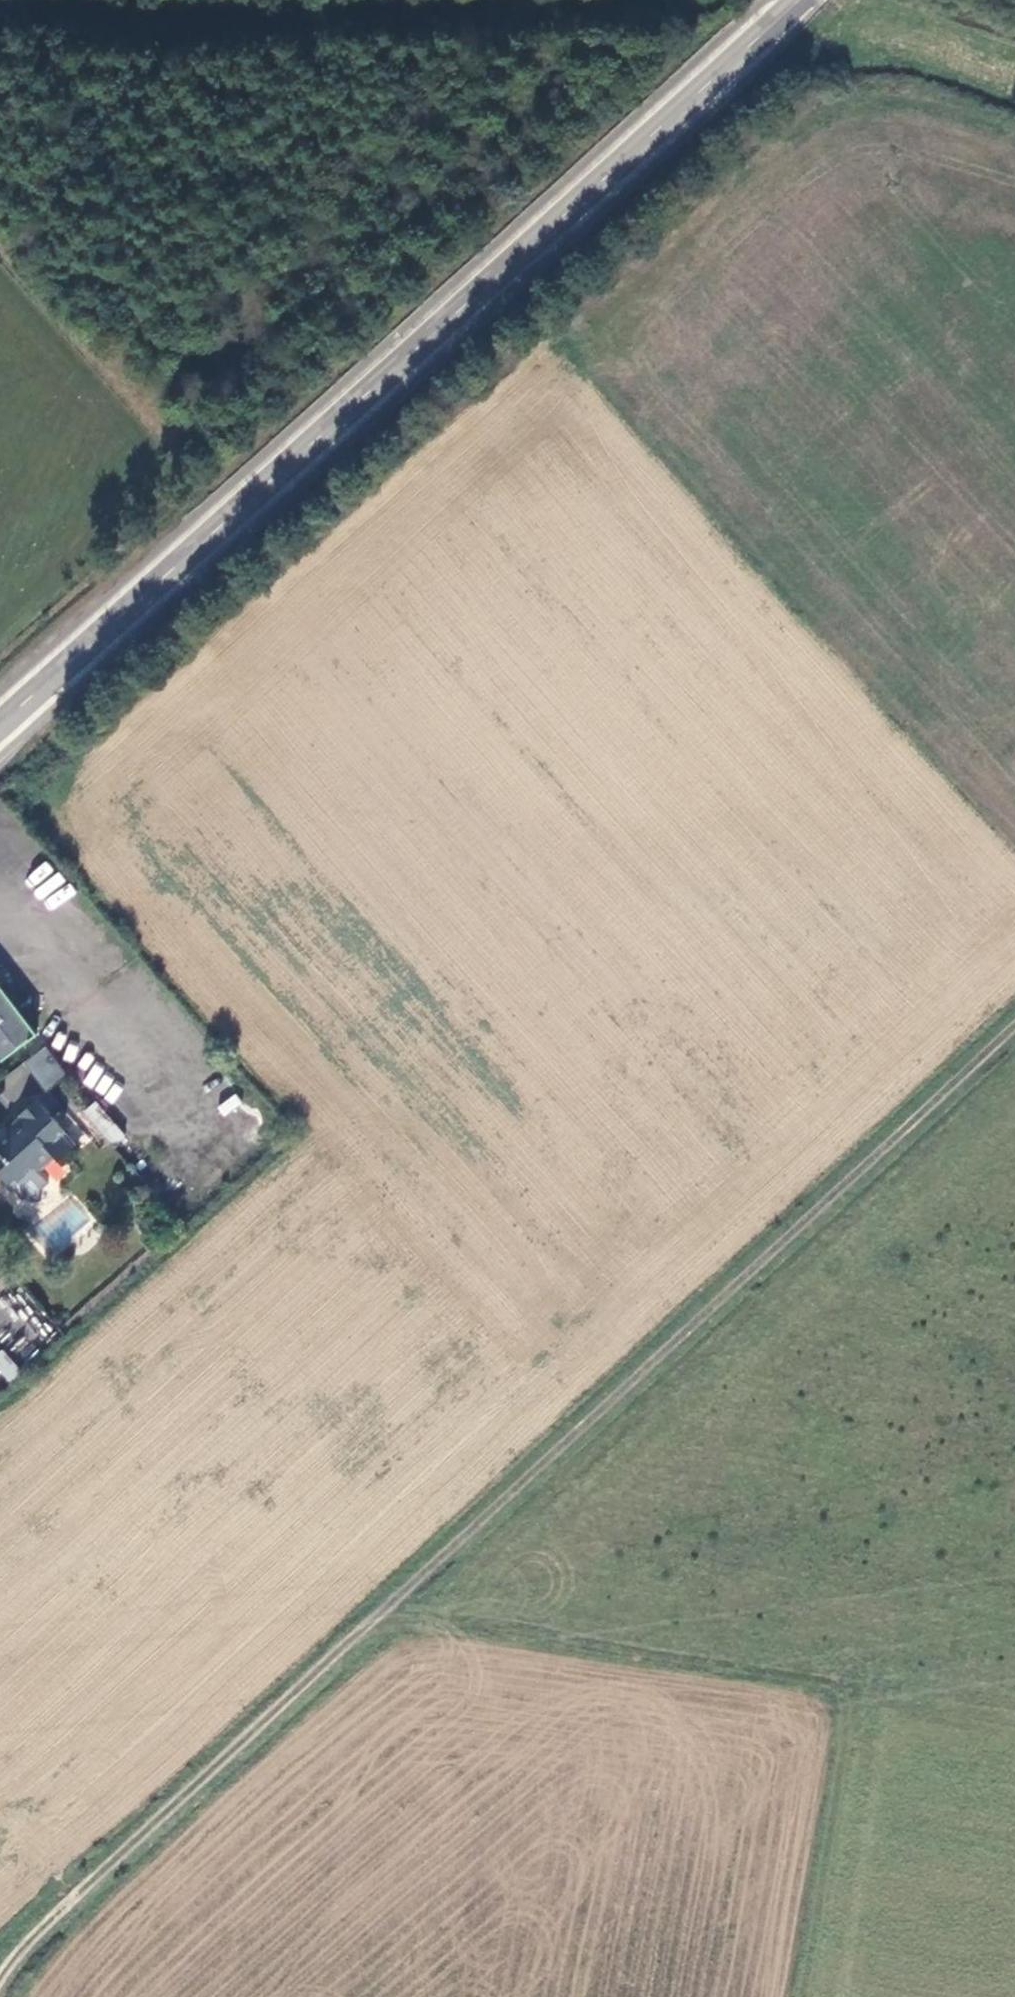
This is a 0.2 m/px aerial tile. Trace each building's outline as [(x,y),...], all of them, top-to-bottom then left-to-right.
[(23,881),(53,912),(75,890),(45,860),(23,881)] [(43,1030),(0,974),(0,1063),(43,1030)] [(52,1042),(31,1059),(53,1088),(74,1071),(52,1042)] [(27,1195),(42,1196),(43,1188),(52,1180),(52,1172),(46,1165),(59,1154),(62,1158),(77,1145),(65,1132),(69,1129),(41,1097),(22,1114),(24,1116),(12,1127),(11,1134),(0,1144),(0,1170),(2,1170),(16,1186),(17,1185),(27,1195)] [(77,1108),(66,1118),(84,1139),(96,1129),(77,1108)] [(23,1284),(8,1266),(0,1274),(0,1298),(3,1301),(23,1284)] [(22,1367),(0,1350),(0,1373),(11,1381),(22,1367)]
